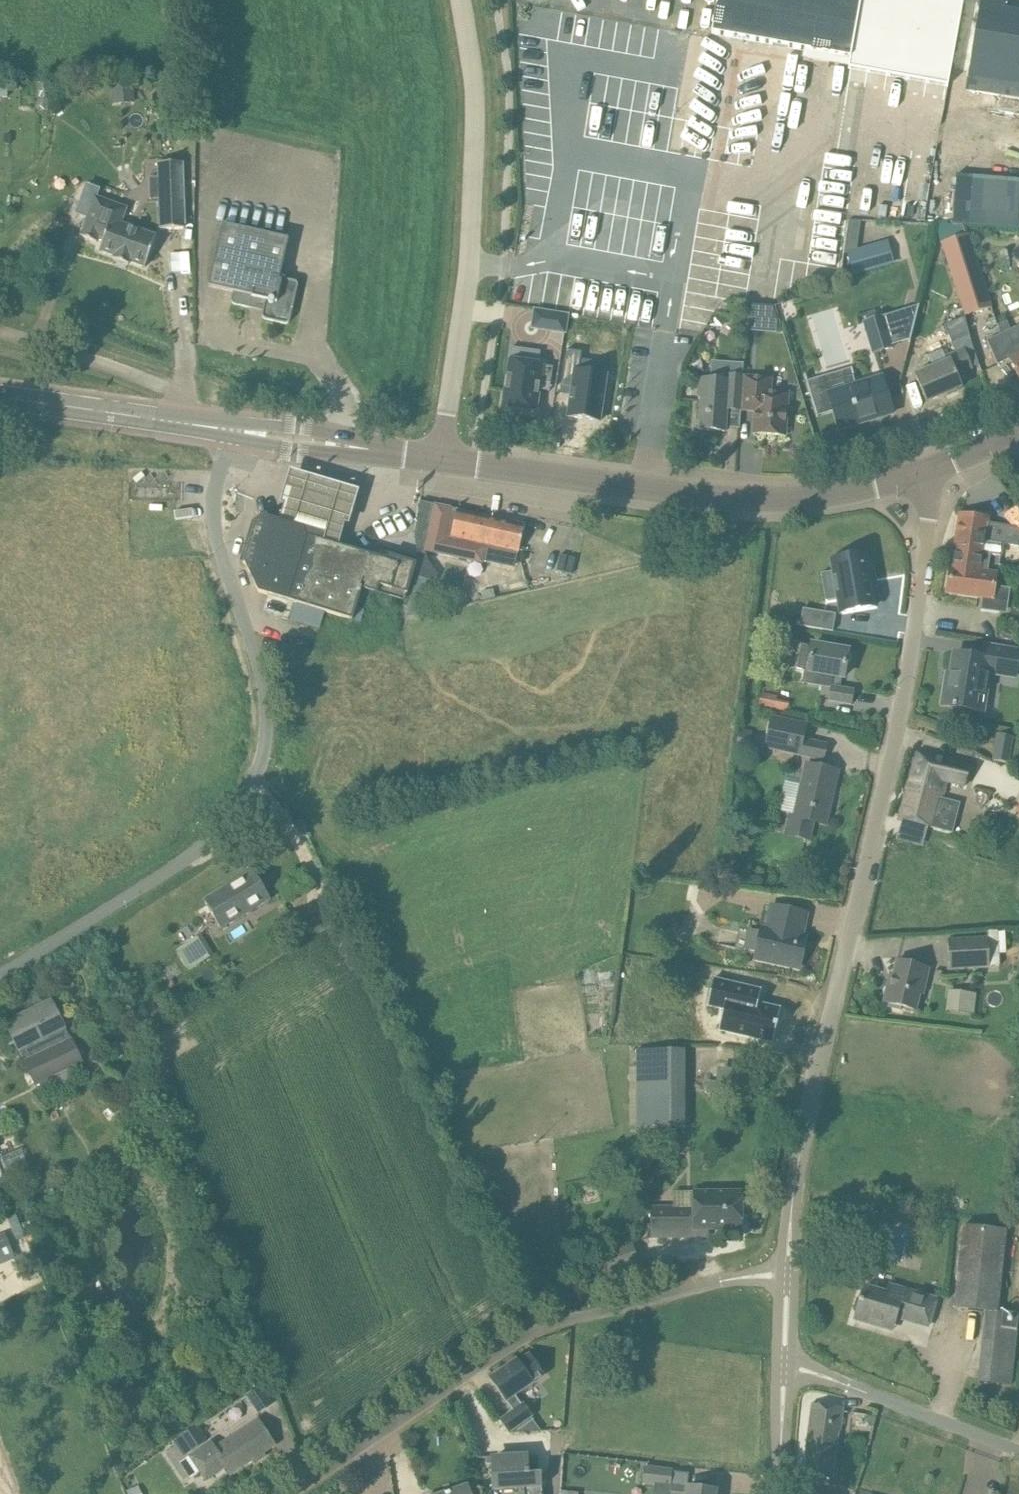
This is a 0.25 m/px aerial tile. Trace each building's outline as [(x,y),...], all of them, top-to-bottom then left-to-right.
[(712,33),(850,58),(848,68),(948,86),(963,0),(718,0),(712,33)] [(966,90),(1018,99),(1018,10),(1005,8),(1006,0),(981,0),(966,90)] [(36,106),(48,107),(49,83),(37,82),(36,106)] [(134,103),(133,83),(111,84),(112,104),(134,103)] [(941,180),(943,163),(923,160),(921,178),(941,180)] [(183,227),(182,163),(159,164),(161,228),(183,227)] [(954,223),(1018,228),(1018,179),(957,174),(954,223)] [(128,208),(94,196),(82,231),(104,239),(100,250),(145,267),(152,248),(156,236),(122,224),(128,208)] [(58,217),(54,227),(64,230),(67,220),(58,217)] [(849,219),(845,251),(848,252),(858,249),(862,220),(849,219)] [(289,239),(223,224),(209,286),(234,292),(232,300),(232,301),(232,302),(233,303),(234,304),(235,305),(248,307),(249,307),(250,306),(251,305),(252,304),(264,306),(262,315),(262,316),(263,317),(263,318),(264,319),(265,319),(266,320),(286,324),(287,324),(288,324),(289,323),(290,322),(290,321),(298,287),(298,286),(298,285),(298,284),(297,283),(297,282),(295,281),(280,278),(289,239)] [(966,227),(936,225),(941,242),(968,234),(966,227)] [(968,234),(941,242),(965,316),(992,308),(968,234)] [(858,249),(848,252),(854,274),(886,264),(880,242),(858,249)] [(722,303),(717,310),(728,312),(730,303),(722,303)] [(535,311),(533,328),(565,332),(567,316),(535,311)] [(949,362),(916,376),(919,384),(927,402),(962,387),(956,373),(979,363),(964,316),(944,324),(956,352),(946,356),(949,362)] [(887,318),(864,324),(873,355),(896,348),(887,318)] [(987,342),(992,353),(998,365),(1010,359),(1018,380),(1018,327),(987,342)] [(608,365),(581,361),(584,341),(568,339),(563,375),(574,376),(569,405),(601,410),(606,381),(608,381),(609,368),(608,368),(608,365)] [(508,377),(504,407),(536,412),(540,383),(551,384),(553,368),(510,361),(510,364),(508,364),(506,377),(508,377)] [(806,374),(804,375),(817,417),(818,417),(818,415),(819,415),(834,410),(840,430),(862,423),(860,418),(890,409),(891,414),(892,414),(887,394),(881,377),(857,385),(852,368),(850,368),(852,373),(809,387),(806,374)] [(743,376),(727,375),(726,381),(699,379),(698,397),(701,397),(699,429),(726,431),(727,416),(741,417),(741,410),(743,376)] [(771,378),(743,376),(741,410),(755,411),(754,433),(786,435),(788,393),(770,392),(771,378)] [(287,497),(280,521),(288,523),(304,528),(308,539),(309,539),(339,548),(349,516),(352,517),(363,483),(293,462),(283,496),(287,497)] [(459,509),(436,503),(425,549),(482,562),(485,549),(490,550),(491,545),(519,552),(525,525),(458,510),(459,509)] [(983,553),(984,543),(996,545),(997,542),(1018,546),(1018,509),(1017,506),(1004,515),(1013,527),(987,523),(988,520),(960,516),(955,549),(983,553)] [(294,602),(325,612),(352,620),(352,619),(356,607),(363,584),(372,555),(371,555),(370,557),(339,548),(309,539),(305,549),(290,544),(285,533),(288,523),(280,521),(266,516),(256,523),(244,562),(259,592),(294,602)] [(304,528),(288,523),(285,533),(290,544),(305,549),(309,539),(308,539),(304,528)] [(984,603),(986,606),(1008,609),(1011,587),(994,584),(996,573),(980,571),(983,553),(955,549),(952,567),(951,567),(948,592),(985,598),(984,603)] [(387,559),(372,555),(363,584),(379,589),(380,586),(407,594),(417,563),(388,555),(387,559)] [(866,555),(831,561),(840,613),(875,606),(871,582),(875,581),(875,580),(874,580),(873,577),(871,565),(874,564),(874,563),(868,564),(866,555)] [(428,560),(420,565),(405,618),(428,613),(438,575),(428,560)] [(320,628),(325,612),(294,602),(289,618),(320,628)] [(356,607),(352,619),(361,621),(364,610),(356,607)] [(803,609),(800,626),(833,632),(833,631),(831,630),(834,614),(803,609)] [(809,646),(793,644),(789,668),(805,670),(809,646)] [(832,676),(828,700),(852,704),(854,690),(840,688),(842,678),(843,678),(848,651),(846,650),(846,651),(813,645),(808,672),(832,676)] [(985,645),(983,658),(954,653),(951,675),(947,674),(942,705),(983,712),(983,711),(971,709),(974,692),(986,694),(989,673),(1015,677),(1018,653),(1018,651),(985,645)] [(805,724),(773,717),(766,747),(823,760),(826,744),(802,739),(805,724)] [(1013,737),(998,734),(993,761),(1008,763),(1013,737)] [(915,753),(897,819),(917,824),(953,833),(961,802),(943,798),(948,781),(965,786),(970,767),(915,753)] [(838,771),(806,764),(795,816),(790,815),(786,834),(809,839),(813,821),(822,823),(828,798),(831,799),(838,771)] [(270,899),(254,870),(204,900),(221,928),(270,899)] [(806,913),(772,906),(767,930),(762,929),(755,958),(780,963),(800,968),(801,964),(802,961),(804,957),(804,954),(804,952),(804,949),(805,945),(799,944),(806,913)] [(214,954),(202,934),(176,950),(189,970),(214,954)] [(990,966),(988,938),(948,940),(949,968),(990,966)] [(888,1003),(887,1007),(900,1010),(901,1006),(903,1007),(916,1010),(920,993),(923,994),(924,987),(929,968),(897,960),(891,986),(888,985),(884,1003),(888,1003)] [(714,979),(708,1006),(724,1009),(719,1030),(773,1043),(781,1009),(758,1003),(758,1004),(753,1003),(756,990),(761,991),(761,990),(714,979)] [(956,1011),(974,1014),(976,993),(959,991),(956,1011)] [(71,1040),(51,999),(5,1022),(36,1085),(83,1062),(72,1039),(71,1040)] [(684,1050),(638,1050),(638,1130),(684,1130),(684,1050)] [(0,1158),(0,1159),(9,1182),(31,1173),(22,1149),(0,1158)] [(742,1229),(741,1192),(693,1192),(693,1207),(653,1207),(653,1237),(694,1237),(694,1229),(742,1229)] [(879,1227),(886,1229),(890,1215),(883,1213),(879,1227)] [(1006,1230),(963,1226),(955,1307),(986,1311),(979,1381),(1011,1385),(1018,1314),(997,1312),(1006,1230)] [(640,1267),(631,1239),(601,1249),(610,1277),(640,1267)] [(929,1323),(936,1299),(890,1285),(887,1294),(864,1287),(856,1314),(858,1315),(856,1319),(869,1323),(871,1318),(894,1325),(897,1313),(913,1318),(929,1323)] [(544,1376),(529,1355),(518,1362),(516,1360),(490,1379),(506,1402),(507,1402),(513,1411),(500,1420),(509,1432),(532,1416),(523,1404),(522,1405),(515,1396),(544,1376)] [(274,1404),(261,1384),(245,1394),(258,1415),(274,1404)] [(843,1407),(812,1403),(802,1475),(822,1477),(832,1479),(839,1431),(840,1431),(841,1427),(843,1407)] [(263,1452),(274,1445),(257,1420),(218,1446),(214,1449),(226,1467),(231,1474),(251,1460),(253,1464),(265,1456),(263,1452)] [(191,1452),(206,1442),(196,1426),(181,1436),(191,1452)] [(206,1481),(226,1467),(214,1449),(218,1446),(213,1440),(209,1442),(189,1456),(195,1464),(206,1481)] [(541,1473),(529,1473),(528,1455),(499,1456),(500,1461),(490,1461),(492,1490),(524,1489),(524,1493),(543,1493),(541,1473)] [(644,1466),(642,1485),(671,1488),(673,1471),(673,1469),(644,1466)] [(671,1488),(673,1488),(672,1493),(716,1493),(716,1490),(696,1488),(687,1487),(689,1473),(673,1471),(671,1488)] [(469,1485),(441,1493),(472,1493),(469,1485)] [(127,1490),(128,1493),(142,1493),(139,1486),(127,1490)]
